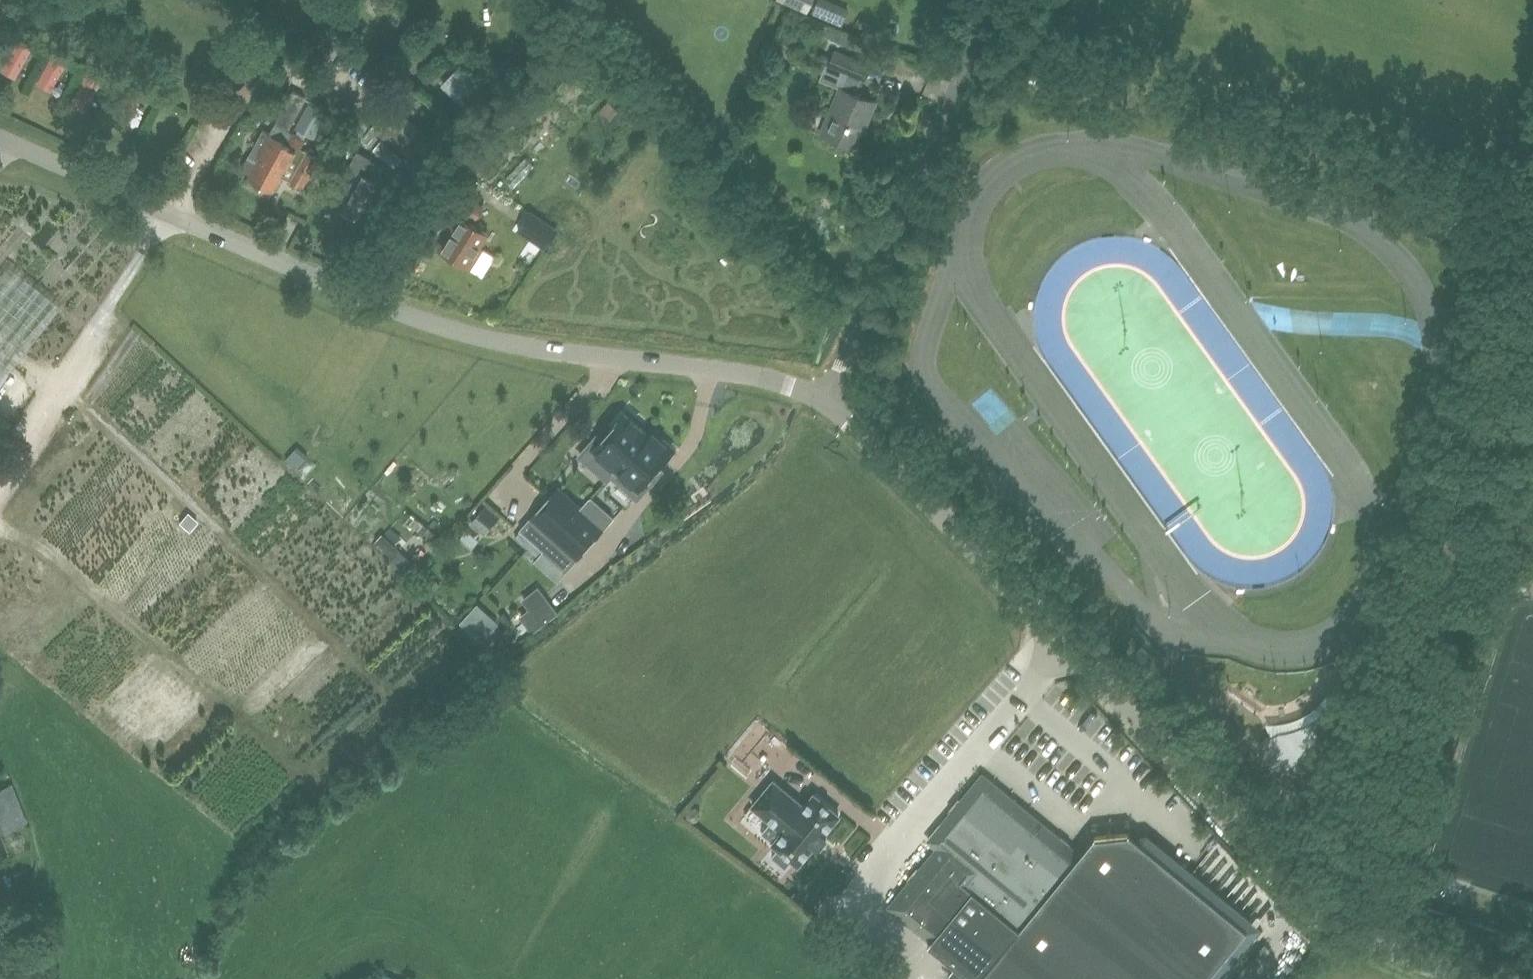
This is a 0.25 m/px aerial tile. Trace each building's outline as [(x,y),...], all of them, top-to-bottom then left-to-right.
[(793,3),(807,9),(811,0),(787,0),(793,3)] [(812,12),(842,24),(848,8),(829,0),(817,0),(812,12)] [(32,46),(17,37),(0,68),(0,70),(14,78),(32,46)] [(864,132),(876,101),(855,92),(861,79),(864,81),(871,63),(834,48),(827,65),(847,73),(841,87),(838,85),(818,133),(854,148),(861,131),(864,132)] [(50,91),(68,59),(52,50),(35,82),(50,91)] [(461,65),(452,75),(459,82),(449,91),(467,108),(485,90),(461,65)] [(69,101),(84,110),(102,78),(87,69),(69,101)] [(128,85),(110,117),(125,125),(143,93),(128,85)] [(303,186),(319,158),(304,151),(303,152),(299,150),(305,140),(288,131),(307,97),(292,89),(268,133),(271,135),(248,177),(273,190),(281,175),(290,179),(290,178),(303,186)] [(313,138),(329,110),(309,99),(293,127),(313,138)] [(609,119),(618,110),(608,100),(599,110),(609,119)] [(436,141),(391,103),(371,127),(417,165),(436,141)] [(257,119),(249,115),(243,125),(251,130),(257,119)] [(401,156),(381,139),(374,148),(394,165),(401,156)] [(373,179),(381,164),(357,151),(348,168),(359,174),(341,207),(358,216),(377,182),(373,179)] [(469,268),(482,247),(478,246),(487,233),(472,223),(471,224),(469,222),(472,217),(475,219),(483,206),(458,190),(450,203),(465,212),(462,217),(459,216),(439,248),(451,256),(469,268)] [(531,207),(526,215),(550,228),(554,219),(531,207)] [(545,247),(553,234),(526,216),(518,229),(545,247)] [(26,346),(60,304),(9,263),(0,273),(0,274),(0,364),(8,370),(26,346)] [(8,370),(0,364),(0,381),(8,370)] [(646,433),(624,413),(598,442),(594,439),(580,455),(607,478),(611,474),(610,473),(646,433)] [(12,426),(0,416),(0,440),(12,426)] [(650,428),(646,433),(610,473),(611,474),(637,497),(650,481),(647,478),(672,449),(650,428)] [(572,442),(582,448),(589,435),(578,430),(572,442)] [(294,449),(286,458),(296,468),(304,459),(294,449)] [(554,538),(580,508),(557,488),(531,518),(554,538)] [(484,504),(470,521),(484,532),(498,515),(484,504)] [(580,508),(554,538),(576,558),(602,528),(580,508)] [(399,549),(382,532),(372,543),(388,558),(392,555),(393,556),(399,549)] [(421,592),(428,598),(441,585),(431,575),(422,585),(425,588),(421,592)] [(530,608),(521,615),(533,631),(557,613),(538,587),(522,599),(530,608)] [(476,604),(460,622),(480,640),(496,622),(476,604)] [(1346,697),(1327,706),(1321,712),(1309,721),(1295,727),(1280,731),(1279,731),(1260,740),(1272,764),(1336,785),(1358,720),(1346,697)] [(929,940),(927,942),(955,965),(949,973),(949,978),(1204,978),(1246,928),(1129,832),(1129,830),(1093,834),(1093,835),(1079,853),(982,773),(960,799),(958,798),(949,809),(951,811),(928,839),(937,847),(919,869),(917,867),(908,878),(910,880),(888,906),(929,940)] [(823,833),(839,814),(814,793),(803,805),(773,780),(752,805),(783,830),(773,842),(779,847),(772,856),(785,866),(792,858),(798,863),(814,844),(817,847),(826,836),(823,833)] [(24,824),(9,784),(0,787),(0,833),(24,824)]
